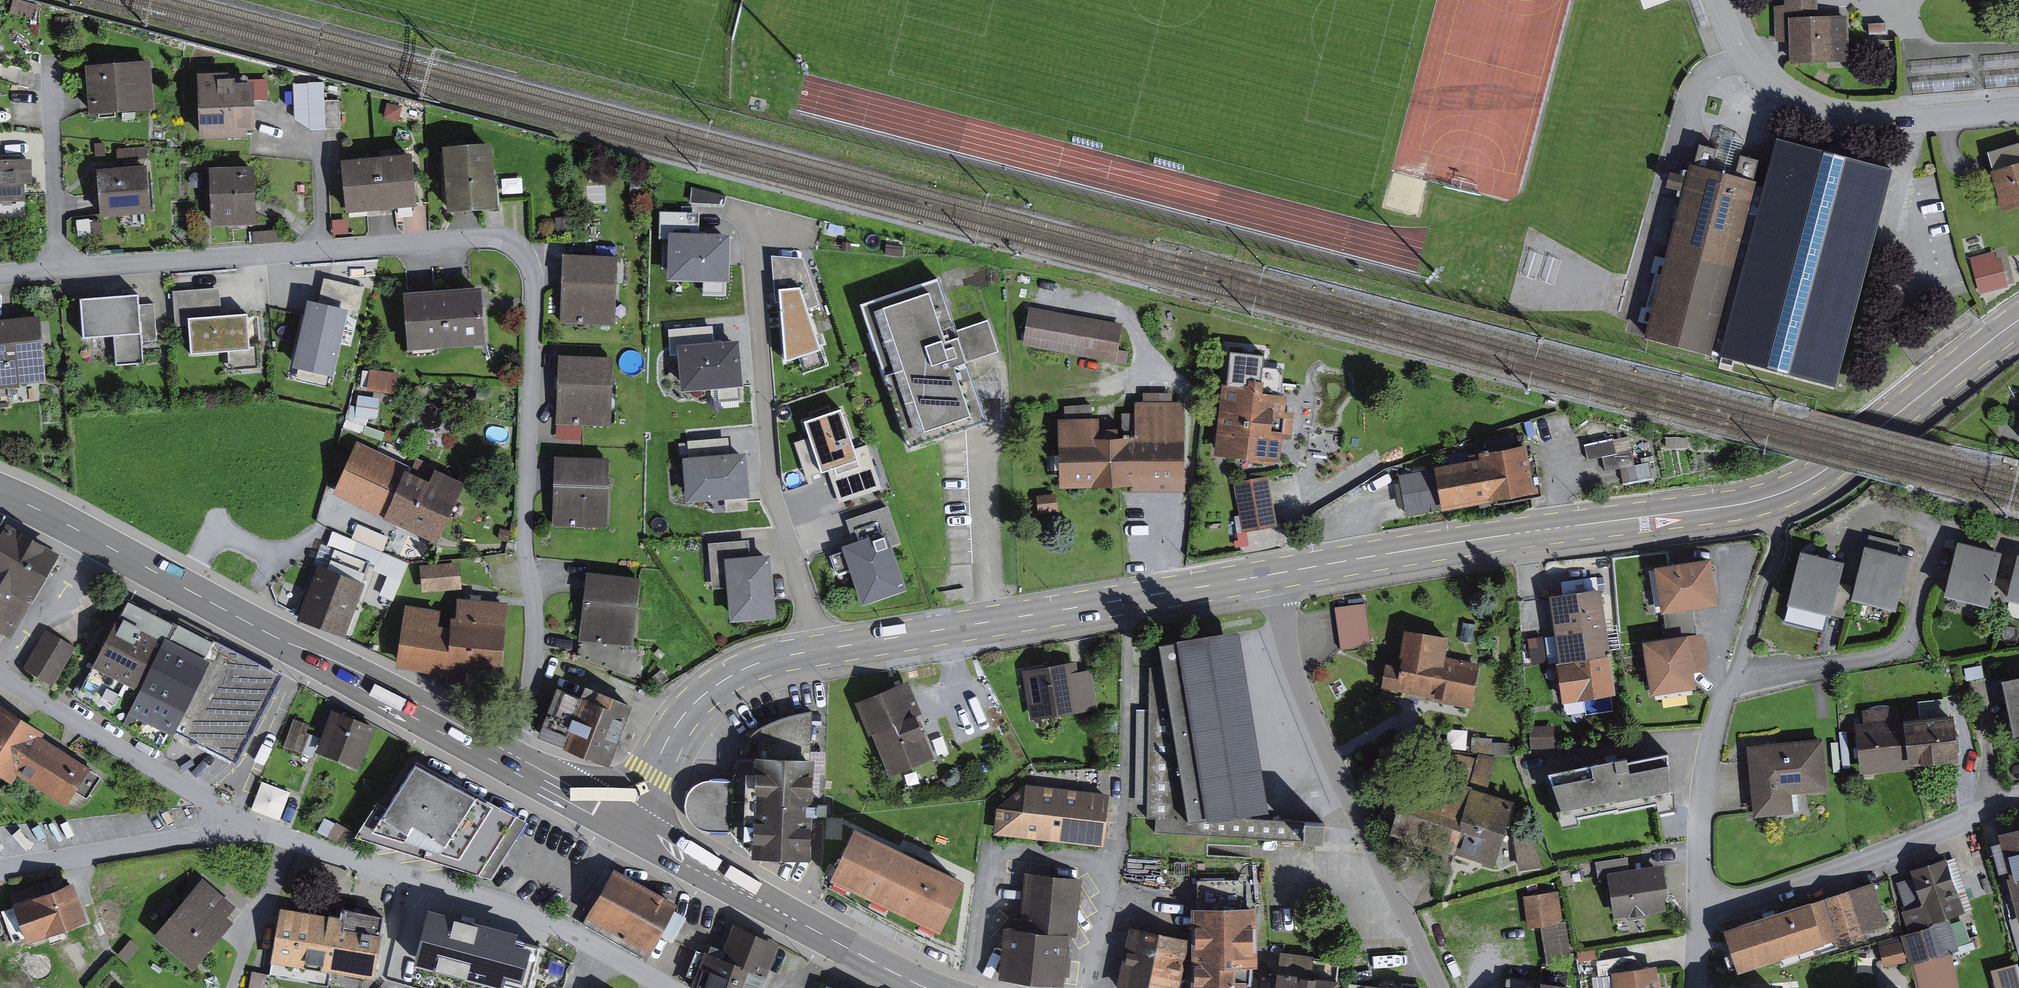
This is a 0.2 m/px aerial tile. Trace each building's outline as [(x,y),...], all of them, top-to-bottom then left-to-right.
[(1651,9),(1673,0),(1647,0),(1651,9)] [(1792,6),(1781,7),(1782,42),(1790,42),(1795,42),(1796,66),(1854,64),(1852,16),(1821,17),(1821,0),(1792,0),(1792,6)] [(151,61),(85,66),(88,104),(89,116),(155,110),(151,61)] [(228,74),(197,75),(199,140),(246,139),(246,132),(253,132),(252,100),(252,84),(234,85),(234,81),(229,81),(228,74)] [(252,84),(252,100),(271,100),(271,79),(252,80),(252,84)] [(344,100),(314,101),(313,83),(296,84),(297,120),(315,130),(345,129),(344,100)] [(1840,380),(1897,166),(1780,136),(1768,180),(1730,170),(1696,161),(1651,331),(1840,380)] [(1988,149),(2003,207),(2018,203),(2018,142),(1988,149)] [(497,211),(492,145),(442,149),(447,215),(466,213),(497,211)] [(417,208),(412,155),(340,162),(345,215),(380,212),(417,208)] [(0,161),(0,203),(26,203),(26,193),(25,184),(35,184),(34,160),(0,161)] [(255,165),(210,168),(213,227),(258,224),(255,165)] [(151,215),(147,167),(121,169),(97,170),(99,204),(100,218),(151,215)] [(725,202),(727,190),(695,184),(693,197),(725,202)] [(669,237),(669,231),(700,231),(701,211),(662,210),(662,237),(669,237)] [(669,237),(668,278),(706,279),(729,279),(730,232),(700,231),(669,231),(669,237)] [(809,307),(823,303),(807,257),(795,256),(795,247),(775,248),(775,254),(777,287),(780,287),(801,285),(809,307)] [(2008,282),(2001,250),(1979,255),(1986,287),(2008,282)] [(619,254),(565,253),(564,290),(563,322),(617,323),(619,254)] [(940,275),(860,302),(910,447),(989,420),(969,360),(1003,349),(993,319),(958,330),(940,275)] [(306,299),(290,366),(333,377),(347,316),(357,318),(364,288),(326,278),(322,292),(320,302),(306,299)] [(729,279),(706,279),(706,293),(729,294),(729,279)] [(780,287),(786,360),(801,355),(823,348),(809,307),(801,285),(780,287)] [(187,315),(231,312),(231,307),(224,308),(222,286),(175,289),(178,325),(188,324),(187,315)] [(421,290),(404,291),(407,353),(490,349),(487,287),(421,290)] [(138,303),(137,292),(78,297),(81,335),(114,333),(140,331),(138,303)] [(153,302),(138,303),(140,331),(140,341),(156,340),(153,302)] [(1122,323),(1029,308),(1023,345),(1116,360),(1122,323)] [(263,315),(246,316),(246,311),(231,312),(187,315),(188,324),(190,352),(228,349),(229,369),(261,367),(259,347),(265,346),(263,315)] [(39,317),(0,320),(0,391),(44,388),(39,317)] [(718,340),(716,324),(672,328),(674,353),(679,353),(678,343),(718,340)] [(140,331),(114,333),(116,363),(142,361),(140,341),(140,331)] [(718,340),(678,343),(679,353),(682,389),(721,386),(722,400),(745,398),(740,338),(718,340)] [(823,348),(801,355),(806,371),(828,364),(823,348)] [(616,355),(560,354),(559,423),(614,425),(616,355)] [(402,371),(373,368),(370,389),(399,393),(402,371)] [(1268,461),(1270,448),(1286,449),(1291,399),(1276,397),(1277,385),(1228,379),(1220,456),(1268,461)] [(1183,489),(1182,403),(1135,404),(1136,440),(1098,440),(1098,419),(1060,419),(1061,485),(1134,484),(1134,490),(1183,489)] [(1094,403),(1066,405),(1066,419),(1095,418),(1094,403)] [(856,447),(842,407),(805,420),(811,436),(822,471),(831,468),(860,458),(856,447)] [(690,439),(691,455),(733,452),(732,435),(690,439)] [(809,476),(822,471),(811,436),(797,441),(809,476)] [(433,542),(468,478),(440,463),(432,478),(356,437),(330,486),(433,542)] [(1618,437),(1589,444),(1591,451),(1593,459),(1608,456),(1609,463),(1611,470),(1625,467),(1626,475),(1628,482),(1657,475),(1653,460),(1639,463),(1636,449),(1621,452),(1618,437)] [(860,458),(831,468),(842,502),(886,487),(870,443),(856,447),(860,458)] [(691,455),(683,456),(687,500),(728,497),(751,495),(747,451),(733,452),(691,455)] [(1541,494),(1534,452),(1404,474),(1411,516),(1541,494)] [(612,457),(556,455),(555,525),(610,526),(612,457)] [(1268,477),(1234,483),(1243,532),(1276,526),(1268,477)] [(751,495),(728,497),(729,511),(752,509),(751,495)] [(849,519),(856,540),(888,529),(895,548),(907,544),(893,504),(849,519)] [(62,557),(7,521),(0,531),(0,632),(9,637),(62,557)] [(852,570),(863,603),(908,588),(895,548),(888,529),(856,540),(843,545),(845,550),(834,553),(841,573),(852,570)] [(1873,532),(1855,598),(1903,611),(1918,558),(1900,553),(1904,541),(1873,532)] [(750,554),(749,539),(711,542),(714,584),(728,583),(726,556),(750,554)] [(2003,552),(1967,542),(1954,591),(1990,601),(2003,552)] [(777,616),(772,553),(750,554),(726,556),(728,583),(731,620),(777,616)] [(1829,632),(1847,564),(1807,554),(1789,621),(1829,632)] [(1726,559),(1660,564),(1664,613),(1730,608),(1726,559)] [(462,561),(424,564),(426,591),(464,587),(462,561)] [(368,580),(319,563),(300,617),(350,634),(368,580)] [(644,577),(588,571),(581,640),(583,640),(637,646),(644,577)] [(1621,700),(1611,592),(1555,597),(1565,705),(1621,700)] [(505,675),(511,604),(461,599),(458,634),(442,633),(445,610),(405,606),(399,664),(505,675)] [(163,749),(173,730),(236,761),(281,677),(129,600),(78,697),(163,749)] [(1372,605),(1342,608),(1344,628),(1346,651),(1376,648),(1372,605)] [(1410,628),(1402,666),(1389,664),(1385,687),(1477,704),(1485,663),(1450,656),(1454,636),(1410,628)] [(80,644),(56,629),(33,667),(57,681),(80,644)] [(1258,740),(1242,635),(1163,649),(1166,669),(1150,670),(1147,820),(1155,820),(1155,833),(1323,844),(1323,824),(1271,821),(1258,740)] [(631,675),(646,677),(650,647),(637,646),(583,640),(581,656),(631,675)] [(1709,689),(1703,641),(1649,647),(1655,695),(1709,689)] [(1081,660),(1026,669),(1034,719),(1103,708),(1096,668),(1082,670),(1081,660)] [(2018,735),(2018,678),(2007,680),(2018,735)] [(874,734),(873,733),(918,713),(919,715),(925,713),(910,679),(857,702),(871,735),(874,734)] [(540,733),(612,760),(634,704),(585,685),(581,696),(557,686),(540,733)] [(1964,761),(1961,719),(1904,724),(1902,697),(1858,700),(1864,770),(1964,761)] [(0,704),(0,776),(12,784),(18,775),(42,737),(45,732),(0,704)] [(741,843),(749,851),(749,859),(777,860),(813,861),(817,710),(782,715),(764,723),(749,738),(741,755),(734,780),(710,778),(697,782),(689,791),(685,804),(688,816),(698,825),(715,832),(735,831),(741,843)] [(919,715),(918,713),(873,733),(874,734),(892,775),(937,756),(919,715)] [(358,767),(373,730),(334,714),(319,751),(358,767)] [(307,726),(295,721),(285,746),(301,753),(308,735),(304,734),(307,726)] [(90,767),(42,737),(18,775),(66,805),(90,767)] [(1830,738),(1752,744),(1758,820),(1795,817),(1793,790),(1834,787),(1830,738)] [(1669,750),(1551,775),(1562,825),(1680,800),(1669,750)] [(1517,799),(1410,765),(1390,828),(1497,862),(1517,799)] [(515,818),(416,767),(388,811),(377,804),(355,838),(478,876),(515,818)] [(1108,846),(1113,793),(1029,783),(999,807),(997,834),(1108,846)] [(963,880),(852,827),(827,879),(938,932),(963,880)] [(1997,837),(2018,923),(2018,832),(1997,837)] [(1976,949),(1951,862),(1892,878),(1917,966),(1976,949)] [(1618,916),(1669,909),(1663,864),(1612,872),(1618,916)] [(676,912),(610,872),(583,916),(649,956),(676,912)] [(1028,872),(1022,928),(1071,934),(1079,934),(1085,878),(1028,872)] [(238,906),(204,877),(153,936),(193,970),(235,922),(229,916),(238,906)] [(86,921),(71,881),(11,903),(26,943),(86,921)] [(1876,884),(1729,931),(1742,972),(1889,926),(1876,884)] [(1560,890),(1531,894),(1535,927),(1564,924),(1560,890)] [(374,979),(385,916),(345,909),(343,918),(281,907),(272,962),(374,979)] [(1259,907),(1193,908),(1194,967),(1239,967),(1260,966),(1259,907)] [(539,948),(428,919),(416,964),(510,987),(529,987),(539,948)] [(733,925),(718,958),(703,951),(689,983),(701,987),(755,987),(760,975),(778,983),(792,952),(733,925)] [(1120,987),(1182,987),(1192,939),(1133,926),(1120,987)] [(1001,979),(1066,985),(1071,934),(1022,928),(1006,927),(1001,979)] [(1885,941),(1885,960),(1904,960),(1904,941),(1885,941)] [(1283,952),(1281,973),(1340,980),(1342,959),(1283,952)] [(1617,972),(1620,987),(1664,987),(1659,964),(1617,972)] [(1993,972),(1998,987),(2018,987),(2018,966),(1993,972)] [(1249,981),(1238,981),(1239,967),(1194,967),(1193,987),(1249,987),(1249,981)] [(269,973),(255,970),(252,987),(266,987),(269,973)] [(1279,973),(1277,987),(1340,987),(1341,980),(1340,980),(1281,973),(1279,973)] [(1574,987),(1511,979),(1510,987),(1574,987)]
